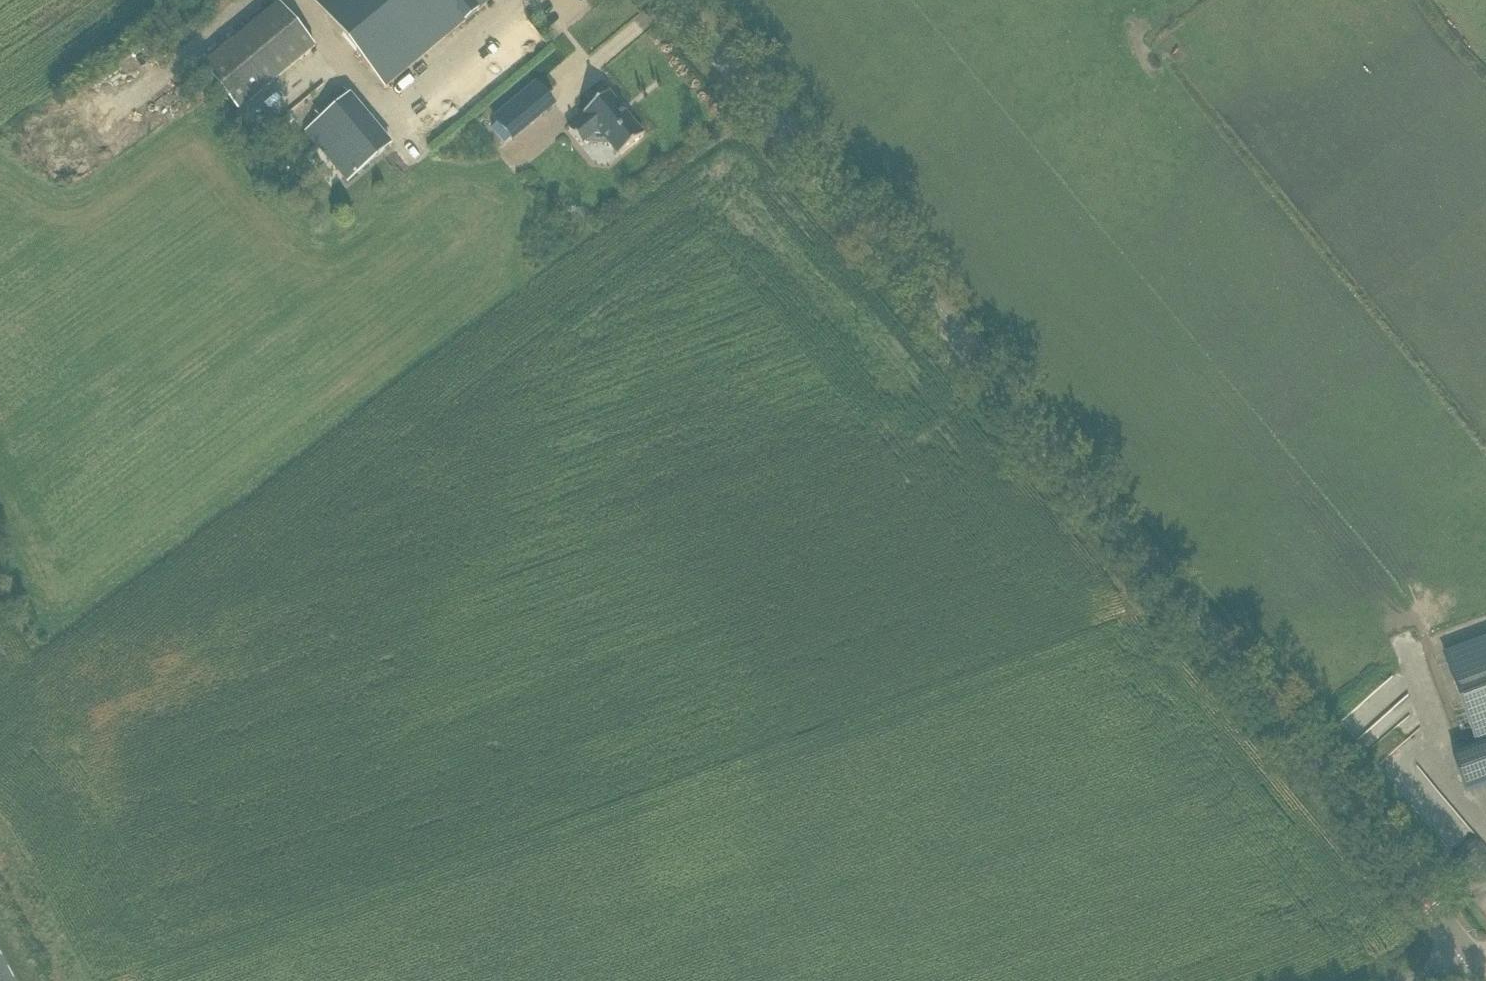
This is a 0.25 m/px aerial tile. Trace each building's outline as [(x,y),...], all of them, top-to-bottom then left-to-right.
[(385,87),(490,0),(312,0),(385,87)] [(235,107),(311,52),(275,3),(199,58),(235,107)] [(554,104),(536,82),(515,100),(516,101),(532,120),(533,121),(542,114),(554,104)] [(643,136),(608,93),(583,113),(586,116),(569,130),(580,144),(597,130),(612,148),(619,156),(643,136)] [(390,145),(349,96),(306,132),(347,181),(390,145)] [(1445,657),(1479,748),(1479,749),(1485,747),(1485,641),(1445,657)] [(1454,757),(1467,793),(1485,786),(1485,747),(1479,749),(1479,748),(1454,757)]
